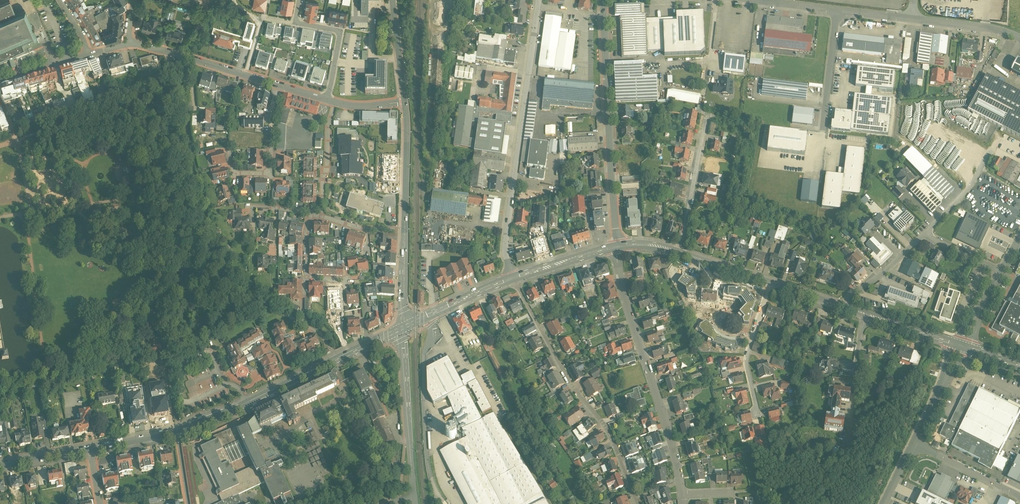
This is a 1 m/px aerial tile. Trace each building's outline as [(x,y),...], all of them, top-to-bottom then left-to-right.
[(10,69),(11,70),(11,71),(12,71),(13,71),(14,71),(15,70),(15,69),(15,68),(14,68),(16,67),(17,69),(45,57),(40,43),(49,40),(32,0),(25,0),(21,2),(20,0),(0,0),(0,73),(10,69)] [(116,5),(111,8),(114,13),(119,10),(125,7),(123,3),(126,2),(125,0),(113,0),(116,5)] [(252,6),(265,9),(267,0),(253,0),(252,6)] [(292,0),(283,0),(281,11),(292,13),(294,0),(292,0)] [(360,11),(369,11),(369,0),(360,0),(360,11)] [(474,17),(482,18),(482,13),(484,14),(484,10),(483,10),(484,0),(475,0),(474,17)] [(517,0),(509,0),(509,6),(516,6),(515,10),(520,11),(519,14),(519,18),(526,19),(527,7),(525,6),(525,1),(517,0)] [(579,9),(589,11),(590,8),(591,8),(592,5),(590,5),(591,0),(580,0),(579,9)] [(80,2),(72,7),(77,16),(84,12),(86,11),(80,2)] [(319,4),(307,2),(304,19),(316,21),(319,4)] [(615,17),(619,17),(620,39),(621,39),(622,57),(648,56),(648,51),(646,19),(646,15),(645,15),(644,4),(637,4),(637,5),(615,6),(615,17)] [(114,13),(111,15),(114,19),(112,33),(103,36),(104,38),(106,45),(121,41),(121,37),(124,17),(121,13),(119,10),(114,13)] [(100,37),(86,11),(84,12),(77,16),(94,44),(102,39),(104,38),(103,36),(100,37)] [(104,11),(95,16),(98,23),(108,17),(104,11)] [(347,14),(330,11),(328,23),(345,26),(347,14)] [(664,56),(700,54),(705,50),(703,11),(675,13),(675,17),(675,22),(662,22),(664,50),(664,56)] [(562,15),(546,13),(539,66),(571,71),(576,36),(560,33),(562,15)] [(675,22),(675,17),(646,19),(648,51),(664,50),(662,22),(675,22)] [(803,22),(768,17),(766,33),(801,37),(803,22)] [(155,24),(144,21),(142,30),(154,34),(156,24),(155,24)] [(524,27),(513,25),(513,27),(510,27),(510,32),(512,32),(512,34),(519,35),(519,36),(522,37),(522,36),(523,36),(524,27)] [(182,31),(169,27),(166,37),(179,41),(181,41),(183,37),(184,37),(185,32),(182,31)] [(275,29),(268,27),(266,39),(273,40),(275,29)] [(255,30),(248,28),(245,40),(243,44),(250,46),(251,43),(255,30)] [(294,30),(286,29),(284,41),(292,43),(294,30)] [(245,40),(214,31),(212,37),(239,45),(238,48),(250,52),(253,43),(251,43),(250,46),(243,44),(245,40)] [(315,33),(303,31),(302,38),(301,43),(301,45),(312,47),(313,42),(315,33)] [(801,37),(766,33),(764,53),(799,57),(799,52),(801,37)] [(934,36),(921,34),(917,64),(930,66),(931,56),(931,54),(934,36)] [(884,40),(844,35),(843,50),(882,55),(884,40)] [(332,38),(323,36),(321,49),(330,51),(332,38)] [(496,39),(480,36),(476,58),(493,60),(496,39)] [(507,37),(497,36),(496,39),(493,60),(503,62),(505,48),(507,37)] [(949,37),(934,36),(931,54),(946,55),(949,37)] [(801,37),(799,52),(809,53),(811,38),(801,37)] [(912,39),(905,38),(903,55),(910,56),(912,39)] [(226,41),(217,39),(214,49),(223,51),(226,41)] [(897,40),(894,39),(894,41),(884,40),(882,55),(887,55),(886,63),(899,65),(902,42),(897,41),(897,40)] [(235,44),(226,41),(223,51),(232,54),(235,44)] [(979,42),(972,41),(972,42),(963,41),(962,51),(963,51),(963,50),(969,50),(969,51),(978,52),(979,42)] [(516,50),(505,48),(503,62),(504,62),(514,64),(516,50)] [(1001,52),(996,49),(992,57),(997,60),(1001,52)] [(271,56),(260,53),(255,67),(267,70),(271,56)] [(725,55),(723,70),(743,72),(744,57),(725,55)] [(121,57),(106,61),(109,72),(115,71),(116,75),(125,73),(124,68),(124,67),(121,57)] [(140,70),(137,58),(132,60),(133,64),(133,66),(136,65),(138,71),(140,70)] [(149,58),(140,61),(141,67),(148,65),(148,66),(153,65),(154,70),(158,70),(158,69),(159,70),(161,69),(158,60),(157,61),(156,59),(155,60),(154,58),(150,59),(149,58)] [(288,63),(277,60),(274,70),(278,72),(278,73),(286,75),(289,65),(288,64),(288,63)] [(86,63),(70,67),(73,74),(77,83),(85,103),(89,101),(93,100),(91,92),(89,93),(88,88),(87,83),(86,84),(84,76),(91,74),(94,79),(102,75),(105,74),(104,71),(101,72),(96,61),(89,64),(90,66),(87,66),(86,63)] [(387,63),(375,63),(375,78),(371,78),(367,78),(366,94),(387,94),(387,63)] [(133,64),(125,66),(127,72),(135,70),(133,66),(133,64)] [(309,67),(296,64),(292,77),(305,81),(309,67)] [(642,64),(614,65),(614,67),(615,74),(616,102),(658,100),(657,78),(643,78),(642,64)] [(69,66),(58,69),(61,77),(73,74),(70,67),(69,66)] [(474,70),(456,67),(455,78),(472,80),(474,70)] [(857,68),(855,86),(893,90),(895,72),(857,68)] [(972,69),(957,68),(956,80),(959,81),(959,78),(971,80),(972,69)] [(326,73),(314,69),(310,83),(322,86),(326,73)] [(912,69),(911,69),(911,75),(910,85),(918,86),(918,79),(923,79),(924,71),(912,69)] [(54,71),(49,73),(46,74),(41,75),(45,86),(55,83),(57,82),(54,71)] [(944,72),(933,71),(932,79),(933,79),(932,83),(935,83),(942,84),(943,80),(945,80),(946,76),(944,76),(944,72)] [(506,75),(486,72),(485,83),(505,86),(503,102),(479,98),(478,103),(477,112),(480,113),(496,115),(512,117),(517,76),(507,74),(506,75)] [(213,77),(203,74),(199,86),(209,89),(211,83),(213,77)] [(41,75),(26,79),(28,87),(29,89),(31,93),(39,91),(40,93),(41,93),(41,92),(47,90),(45,86),(41,75)] [(987,75),(969,111),(974,114),(972,117),(977,119),(978,116),(1019,138),(1019,92),(987,75)] [(229,79),(219,76),(216,86),(226,89),(226,92),(231,93),(232,90),(234,83),(230,81),(229,80),(229,79)] [(26,79),(12,84),(15,94),(16,94),(20,105),(24,114),(29,112),(28,110),(28,109),(29,109),(23,95),(26,94),(25,88),(28,87),(26,79)] [(595,85),(545,80),(543,100),(593,105),(595,85)] [(808,86),(763,80),(761,95),(806,101),(808,86)] [(733,82),(722,81),(721,86),(720,93),(720,94),(722,94),(723,95),(728,96),(729,95),(731,95),(733,82)] [(55,83),(45,86),(47,90),(48,93),(57,90),(55,83)] [(0,87),(0,94),(1,98),(7,109),(20,105),(16,94),(15,94),(12,84),(0,87)] [(88,109),(77,85),(71,87),(81,111),(88,109)] [(243,93),(243,95),(243,99),(250,101),(252,98),(255,89),(245,86),(243,93)] [(47,90),(41,92),(41,93),(46,105),(52,102),(48,93),(47,90)] [(694,94),(673,90),(671,99),(692,103),(694,94)] [(270,96),(262,93),(261,95),(260,95),(258,100),(259,101),(258,107),(266,109),(270,96)] [(832,120),(831,129),(850,131),(850,130),(888,134),(892,99),(854,94),(852,112),(835,110),(834,121),(832,120)] [(320,105),(293,97),(284,95),(281,108),(282,108),(290,111),(291,109),(317,117),(318,110),(320,105)] [(593,105),(543,100),(542,106),(542,108),(542,110),(550,111),(551,106),(593,110),(593,105)] [(478,121),(506,125),(511,125),(512,117),(496,115),(496,121),(479,118),(480,113),(477,112),(478,103),(474,102),(473,108),(474,108),(472,122),(478,121)] [(473,108),(459,106),(454,146),(469,148),(470,139),(472,122),(474,108),(473,108)] [(10,132),(0,107),(0,135),(10,132)] [(629,107),(622,108),(622,113),(621,113),(621,118),(621,122),(630,122),(630,118),(630,117),(629,111),(630,111),(629,107)] [(290,111),(282,108),(278,123),(285,125),(290,111)] [(814,110),(794,108),(792,123),(812,126),(814,110)] [(243,128),(266,129),(266,114),(264,114),(264,111),(259,111),(259,115),(250,115),(250,118),(243,118),(243,128)] [(697,113),(688,111),(688,112),(687,117),(687,120),(696,122),(696,118),(697,113)] [(396,113),(359,112),(359,123),(386,123),(386,141),(396,141),(396,113)] [(210,113),(198,113),(198,116),(200,116),(200,124),(210,124),(210,113)] [(26,118),(21,119),(24,128),(29,126),(26,118)] [(696,122),(687,120),(685,128),(694,130),(696,122)] [(506,125),(478,121),(476,140),(470,139),(469,148),(475,148),(474,152),(502,156),(506,125)] [(546,125),(546,135),(556,135),(556,125),(546,125)] [(631,127),(622,128),(622,139),(625,139),(631,138),(633,138),(633,134),(631,134),(631,127)] [(769,129),(767,151),(804,155),(807,134),(769,129)] [(693,135),(684,133),(682,144),(691,146),(693,135)] [(285,135),(278,134),(277,151),(283,151),(284,151),(285,135)] [(316,148),(322,148),(322,140),(324,140),(324,134),(316,135),(316,148)] [(597,137),(568,139),(568,153),(598,151),(597,137)] [(352,138),(339,138),(339,157),(343,157),(342,176),(363,177),(363,164),(358,164),(358,151),(361,151),(361,143),(352,143),(352,138)] [(546,168),(549,143),(531,140),(527,166),(535,167),(541,168),(546,168)] [(569,165),(567,140),(558,140),(559,166),(569,165)] [(720,143),(712,141),(710,150),(717,152),(717,147),(719,147),(720,143)] [(842,192),(859,194),(864,149),(847,147),(844,175),(826,173),(822,206),(840,208),(842,192)] [(690,151),(680,149),(680,150),(675,149),(674,154),(680,155),(679,160),(688,162),(690,151)] [(215,154),(211,155),(214,165),(226,162),(223,152),(215,154)] [(502,156),(474,152),(472,168),(473,168),(470,187),(485,189),(488,170),(504,172),(506,156),(502,156)] [(598,156),(585,157),(585,162),(587,162),(587,163),(589,164),(587,166),(590,168),(599,168),(598,156)] [(304,163),(304,171),(303,177),(317,177),(317,172),(317,163),(317,158),(304,157),(304,163)] [(1005,162),(997,158),(991,167),(999,172),(1005,162)] [(287,159),(280,159),(280,161),(279,161),(278,168),(279,168),(279,172),(289,172),(289,168),(290,168),(290,160),(290,159),(287,159)] [(1012,161),(1010,165),(1005,162),(999,172),(997,175),(1002,178),(1015,186),(1019,190),(1019,165),(1012,161)] [(134,165),(126,166),(127,175),(136,174),(134,165)] [(541,168),(535,167),(535,170),(530,169),(529,178),(544,180),(545,171),(541,170),(541,168)] [(954,190),(933,168),(923,177),(945,199),(954,190)] [(220,171),(212,173),(214,181),(220,180),(220,181),(225,180),(225,179),(229,178),(227,169),(220,171)] [(686,170),(677,169),(675,178),(677,179),(684,181),(686,170)] [(587,175),(584,175),(584,179),(588,178),(587,175),(591,175),(591,173),(594,173),(594,170),(587,170),(587,175)] [(914,180),(904,170),(897,177),(900,180),(899,181),(904,186),(905,185),(907,187),(914,180)] [(594,173),(591,173),(591,175),(592,189),(601,189),(600,181),(602,181),(601,177),(600,177),(600,172),(594,173)] [(719,178),(705,175),(704,178),(703,178),(702,182),(703,182),(703,185),(717,188),(719,178)] [(496,179),(492,178),(491,183),(493,183),(491,191),(501,192),(503,179),(496,179)] [(249,181),(240,180),(240,192),(248,192),(249,192),(249,186),(249,181)] [(262,180),(260,180),(256,180),(256,193),(266,193),(266,181),(263,180),(262,180)] [(818,182),(803,181),(801,201),(816,203),(818,182)] [(931,193),(920,182),(911,191),(932,213),(941,204),(935,198),(931,193)] [(285,183),(282,183),(282,184),(277,184),(277,193),(281,193),(281,194),(282,195),(284,195),(285,194),(285,193),(289,193),(289,184),(285,184),(285,183)] [(303,193),(316,193),(317,189),(317,183),(303,183),(303,189),(304,189),(303,193)] [(683,187),(671,184),(671,185),(673,185),(671,194),(669,193),(669,194),(681,196),(683,187)] [(900,190),(898,187),(892,193),(898,199),(905,193),(901,189),(904,186),(901,189),(900,190)] [(227,188),(219,190),(220,194),(218,195),(219,198),(221,198),(222,198),(223,202),(228,200),(230,200),(230,198),(229,196),(230,196),(229,193),(227,188)] [(712,195),(707,194),(706,196),(715,198),(717,190),(708,188),(707,192),(713,193),(712,195)] [(469,195),(433,190),(430,213),(466,217),(468,204),(469,196),(469,195)] [(986,191),(981,197),(980,197),(973,206),(979,211),(985,203),(989,206),(993,201),(990,199),(993,196),(986,191)] [(316,193),(303,193),(303,197),(303,203),(317,203),(317,198),(316,198),(316,193)] [(350,198),(347,205),(352,207),(351,210),(357,212),(357,213),(362,215),(362,213),(380,219),(384,205),(367,200),(367,199),(362,197),(361,198),(353,195),(352,199),(350,198)] [(706,196),(702,195),(700,204),(707,206),(708,201),(715,202),(716,198),(715,198),(706,196)] [(481,198),(469,196),(468,204),(480,206),(481,198)] [(237,197),(230,198),(230,200),(228,200),(229,205),(236,204),(237,197)] [(581,199),(572,199),(573,207),(584,206),(584,201),(584,198),(581,199)] [(595,199),(591,199),(591,201),(593,211),(603,210),(602,205),(603,205),(602,202),(602,198),(595,199)] [(500,200),(487,199),(486,207),(484,221),(497,223),(500,200)] [(637,201),(626,202),(628,229),(641,228),(639,212),(638,212),(637,201)] [(532,205),(524,207),(523,212),(524,212),(523,214),(528,214),(528,213),(531,214),(532,205)] [(584,206),(573,207),(574,214),(579,214),(585,213),(584,206)] [(545,207),(536,207),(534,223),(544,224),(545,207)] [(897,208),(888,217),(896,224),(904,215),(897,208)] [(528,214),(523,214),(524,212),(523,212),(519,212),(517,221),(516,224),(522,225),(522,224),(527,225),(528,214)] [(603,213),(593,215),(595,230),(605,229),(603,213)] [(896,224),(893,226),(901,233),(914,221),(907,213),(904,215),(896,224)] [(991,224),(968,213),(955,239),(979,250),(991,224)] [(242,218),(236,218),(236,221),(235,229),(241,229),(249,229),(250,224),(250,219),(242,218)] [(882,225),(875,218),(872,222),(878,228),(882,225)] [(269,220),(264,219),(264,220),(261,219),(260,223),(261,224),(260,229),(266,230),(273,231),(272,230),(273,222),(269,221),(269,220)] [(874,226),(866,219),(861,224),(862,224),(859,227),(862,230),(861,231),(865,235),(874,226)] [(658,220),(657,222),(653,222),(652,231),(652,232),(652,233),(656,233),(656,232),(661,232),(662,223),(661,223),(661,221),(658,220)] [(674,224),(669,222),(666,234),(674,236),(677,227),(674,226),(674,224)] [(330,224),(315,224),(315,234),(321,234),(321,236),(322,236),(322,235),(329,235),(330,224)] [(304,226),(298,225),(296,232),(296,236),(302,237),(303,234),(304,226)] [(273,231),(266,230),(265,239),(265,240),(268,240),(274,241),(275,234),(275,231),(273,231)] [(587,231),(571,236),(574,245),(590,239),(587,231)] [(358,234),(355,234),(352,233),(350,232),(346,246),(362,251),(366,237),(363,236),(361,236),(361,235),(358,234)] [(782,234),(777,232),(775,239),(781,241),(783,234),(782,234)] [(388,236),(380,235),(379,243),(381,243),(381,247),(381,243),(387,243),(387,242),(388,236)] [(707,238),(700,235),(698,239),(696,238),(695,243),(707,247),(711,237),(709,237),(708,236),(707,238)] [(860,240),(864,244),(868,240),(864,236),(860,240)] [(881,246),(873,238),(866,245),(873,253),(877,257),(884,250),(881,246)] [(562,240),(558,241),(557,240),(553,241),(555,250),(565,247),(563,240),(562,240)] [(727,244),(717,240),(715,248),(715,249),(715,250),(718,251),(719,251),(719,250),(724,251),(727,244)] [(321,241),(310,241),(310,249),(321,249),(321,241)] [(773,243),(766,241),(764,247),(771,249),(773,243)] [(784,241),(779,257),(785,258),(790,243),(784,241)] [(387,242),(387,243),(381,243),(381,247),(387,248),(387,252),(388,253),(397,253),(397,243),(387,242)] [(884,250),(877,257),(873,253),(870,256),(880,266),(893,254),(883,244),(881,246),(884,250)] [(546,245),(536,248),(538,256),(548,253),(546,245)] [(749,249),(739,246),(736,255),(746,258),(749,249)] [(528,248),(515,253),(518,262),(531,258),(528,248)] [(851,254),(846,249),(843,252),(847,257),(851,254)] [(943,255),(936,251),(929,262),(937,267),(941,259),(944,261),(946,257),(943,256),(943,255)] [(766,255),(754,252),(751,261),(763,264),(766,255)] [(797,255),(790,252),(787,260),(794,262),(794,260),(798,261),(799,258),(796,257),(797,255)] [(779,257),(772,254),(769,266),(774,268),(774,266),(781,269),(785,258),(779,257)] [(856,254),(850,260),(856,266),(862,260),(856,254)] [(396,256),(382,255),(382,259),(386,260),(386,265),(396,265),(396,256)] [(268,257),(258,257),(258,266),(262,266),(262,269),(268,269),(268,265),(268,258),(268,257)] [(357,258),(348,259),(349,268),(358,266),(358,262),(357,258)] [(386,260),(382,259),(382,264),(376,264),(373,264),(374,267),(386,267),(386,265),(386,260)] [(642,259),(632,261),(631,261),(631,262),(630,262),(630,263),(631,264),(632,264),(632,265),(633,264),(635,271),(637,270),(641,269),(643,269),(642,259)] [(660,259),(650,261),(651,270),(652,270),(652,271),(654,270),(654,269),(658,269),(659,269),(661,269),(661,268),(662,268),(660,259)] [(467,260),(457,265),(463,280),(467,278),(470,277),(474,275),(472,271),(470,265),(469,265),(467,260)] [(798,261),(794,260),(794,262),(790,273),(796,275),(800,276),(802,271),(804,271),(806,265),(804,264),(804,263),(798,261)] [(918,265),(908,260),(902,272),(902,273),(912,277),(913,277),(920,280),(921,277),(914,274),(918,265)] [(358,262),(358,266),(359,270),(368,269),(367,261),(358,262)] [(492,263),(483,266),(481,262),(477,263),(479,270),(481,269),(482,273),(485,272),(485,274),(495,270),(492,263)] [(457,265),(446,270),(453,285),(457,283),(459,282),(459,281),(463,280),(457,265)] [(607,266),(601,267),(601,266),(597,267),(598,271),(595,272),(597,278),(598,278),(602,277),(609,274),(607,266)] [(386,267),(374,267),(374,272),(383,273),(383,270),(386,271),(386,279),(395,279),(396,268),(386,267)] [(859,267),(854,272),(851,275),(857,281),(861,278),(865,273),(866,273),(859,267)] [(839,275),(823,269),(820,279),(836,285),(839,275)] [(939,275),(925,269),(921,277),(920,280),(918,283),(932,290),(939,275)] [(446,270),(437,274),(438,276),(435,278),(440,289),(443,287),(444,289),(446,287),(446,288),(450,286),(453,285),(446,270)] [(588,271),(585,272),(584,271),(580,272),(580,273),(583,282),(585,281),(591,280),(589,274),(588,271)] [(573,275),(566,277),(568,286),(571,285),(576,284),(573,275)] [(568,286),(566,277),(559,279),(561,288),(566,286),(568,286)] [(714,285),(713,290),(712,292),(717,292),(717,291),(718,286),(719,287),(719,286),(722,287),(723,284),(720,283),(721,281),(715,279),(714,281),(713,285),(714,285)] [(302,281),(294,281),(294,285),(291,284),(291,281),(283,280),(283,288),(288,288),(301,288),(302,281)] [(552,281),(548,283),(548,282),(544,284),(541,286),(545,296),(547,295),(547,294),(550,292),(554,291),(555,290),(552,281)] [(395,288),(381,287),(381,283),(376,283),(376,284),(377,290),(377,295),(395,296),(395,288)] [(323,284),(310,284),(310,298),(320,298),(320,294),(322,294),(323,294),(323,288),(323,284)] [(610,285),(604,287),(603,288),(605,294),(614,291),(614,289),(613,289),(613,288),(613,287),(612,284),(610,285)] [(301,288),(288,288),(288,292),(288,295),(292,295),(291,299),(293,299),(293,300),(301,300),(301,288)] [(924,293),(915,288),(912,297),(920,299),(919,301),(925,303),(928,298),(931,299),(933,294),(925,290),(924,293)] [(753,325),(754,301),(753,301),(754,296),(749,296),(749,290),(724,289),(724,300),(743,301),(742,313),(739,313),(738,317),(744,318),(744,324),(753,325)] [(912,297),(888,289),(885,298),(916,309),(919,301),(920,299),(912,297)] [(534,290),(527,294),(532,303),(540,299),(534,290)] [(614,291),(605,294),(606,298),(607,299),(607,300),(614,298),(616,297),(615,294),(614,294),(614,293),(615,292),(614,291)] [(949,307),(944,306),(939,319),(951,323),(960,295),(949,291),(946,299),(951,301),(949,307)] [(712,292),(703,292),(703,293),(701,293),(700,299),(703,300),(703,302),(704,303),(708,304),(708,302),(716,302),(717,292),(712,292)] [(1017,294),(1016,295),(1014,299),(1014,300),(1013,301),(1011,300),(1009,303),(1012,304),(1011,305),(1000,327),(1006,329),(1009,331),(1009,333),(1011,332),(1014,334),(1019,336),(1019,337),(1019,296),(1017,294)] [(499,298),(492,301),(494,306),(496,310),(498,309),(501,315),(504,314),(501,308),(504,307),(499,298)] [(647,298),(638,301),(640,309),(646,307),(649,306),(650,306),(649,304),(647,298)] [(341,300),(330,300),(330,310),(342,310),(341,300)] [(513,302),(510,304),(514,311),(522,307),(518,300),(513,302)] [(383,313),(392,313),(392,302),(384,302),(384,310),(383,313)] [(1003,307),(1000,314),(1000,313),(997,318),(998,318),(995,324),(994,324),(992,328),(992,329),(993,329),(992,330),(997,332),(1003,335),(1006,329),(1000,327),(1011,305),(1006,302),(1006,303),(1005,303),(1003,307)] [(613,305),(604,308),(606,314),(608,319),(608,320),(609,319),(617,317),(613,305)] [(494,306),(486,309),(493,322),(497,319),(495,315),(495,314),(497,313),(496,310),(494,306)] [(785,311),(769,306),(766,315),(774,318),(774,317),(778,318),(775,327),(777,328),(778,328),(779,328),(782,320),(783,317),(784,318),(784,316),(783,316),(785,311)] [(480,308),(469,313),(472,320),(483,315),(480,308)] [(808,314),(795,310),(792,319),(800,322),(800,323),(807,325),(807,323),(805,322),(808,314)] [(392,313),(383,313),(383,316),(382,317),(385,324),(391,321),(390,319),(393,319),(393,314),(392,313)] [(734,350),(738,350),(739,338),(727,337),(719,332),(717,335),(709,322),(710,320),(707,318),(707,314),(700,319),(701,320),(705,318),(706,318),(702,323),(699,323),(699,324),(695,330),(695,332),(706,340),(709,345),(710,337),(712,336),(712,337),(713,338),(713,340),(716,344),(718,344),(716,348),(732,349),(734,350)] [(462,315),(453,319),(456,327),(457,327),(461,325),(462,327),(464,326),(467,325),(462,315)] [(520,320),(521,322),(523,326),(524,327),(534,322),(530,315),(520,320)] [(569,315),(560,318),(562,324),(572,321),(569,315)] [(648,319),(642,322),(644,330),(653,327),(651,322),(650,317),(648,318),(648,319)] [(360,319),(348,320),(349,327),(348,327),(349,335),(361,334),(360,319)] [(371,320),(369,321),(369,323),(366,324),(369,331),(379,326),(377,320),(376,319),(374,320),(371,322),(371,320)] [(448,320),(441,324),(446,336),(454,332),(448,320)] [(833,325),(823,321),(820,331),(821,330),(831,333),(830,336),(834,324),(833,325)] [(534,322),(524,327),(527,333),(528,334),(533,331),(537,329),(534,322)] [(557,322),(551,325),(550,324),(548,326),(554,337),(557,335),(559,336),(561,335),(561,333),(563,332),(557,322)] [(291,337),(286,340),(285,340),(283,337),(284,335),(282,331),(286,329),(283,323),(275,327),(276,327),(276,328),(276,329),(277,331),(273,333),(274,333),(274,334),(274,335),(276,340),(275,341),(277,345),(278,345),(279,346),(278,346),(278,347),(281,346),(282,345),(284,348),(285,349),(286,349),(285,350),(286,350),(288,353),(289,353),(289,354),(289,355),(290,354),(291,354),(297,352),(294,346),(293,346),(291,341),(294,340),(294,339),(295,339),(294,338),(294,337),(293,337),(291,338),(291,337)] [(471,324),(467,326),(471,334),(475,331),(471,324)] [(623,326),(614,329),(614,330),(616,335),(617,337),(626,334),(625,330),(626,330),(625,326),(624,327),(623,326)] [(855,332),(841,327),(838,336),(848,339),(848,343),(850,343),(849,348),(853,349),(853,348),(856,348),(856,346),(853,345),(854,336),(854,335),(855,332)] [(246,337),(244,338),(244,337),(243,337),(244,339),(240,341),(241,341),(240,342),(238,343),(238,342),(237,342),(241,350),(248,347),(248,346),(255,343),(254,342),(261,339),(257,329),(252,331),(253,332),(252,333),(250,334),(250,333),(249,333),(250,334),(246,336),(246,337)] [(656,332),(646,335),(648,339),(646,339),(648,343),(649,343),(655,341),(656,345),(662,343),(661,338),(658,338),(656,332)] [(304,342),(297,345),(300,352),(301,353),(303,352),(304,352),(308,351),(309,353),(309,352),(311,351),(312,352),(316,350),(314,346),(316,345),(316,344),(317,343),(319,342),(319,343),(316,335),(308,339),(310,343),(306,345),(304,342)] [(533,341),(529,343),(531,347),(532,346),(536,352),(538,351),(543,348),(539,341),(540,341),(538,338),(533,341)] [(570,339),(561,343),(567,353),(567,354),(568,355),(569,355),(570,355),(571,355),(571,354),(572,353),(572,352),(571,351),(575,349),(570,339)] [(629,340),(620,344),(621,346),(622,351),(623,352),(626,351),(629,350),(632,349),(629,340)] [(895,344),(880,340),(877,348),(887,351),(887,353),(891,355),(892,353),(895,344)] [(155,342),(150,343),(151,347),(145,348),(146,353),(152,352),(161,350),(159,343),(156,344),(155,342)] [(761,345),(755,343),(753,350),(759,352),(761,345)] [(244,357),(243,358),(236,344),(227,349),(228,349),(229,351),(229,352),(231,356),(232,355),(232,357),(232,358),(233,362),(230,364),(233,370),(232,371),(234,375),(236,374),(238,378),(239,377),(243,379),(243,380),(248,378),(247,377),(249,373),(250,372),(249,371),(250,371),(250,372),(254,370),(250,366),(251,366),(251,365),(259,361),(258,359),(258,360),(255,354),(246,358),(244,357)] [(609,346),(607,347),(610,356),(617,354),(617,353),(615,348),(614,344),(609,346)] [(271,354),(267,346),(262,348),(262,347),(261,347),(259,347),(259,348),(259,349),(254,352),(255,354),(258,360),(258,359),(259,361),(259,363),(261,362),(265,370),(266,371),(264,372),(268,381),(281,375),(277,366),(276,365),(278,364),(274,355),(272,356),(271,354)] [(661,347),(651,350),(654,358),(656,357),(656,358),(659,357),(663,355),(664,356),(670,354),(668,349),(662,351),(661,347)] [(911,350),(901,347),(898,357),(910,361),(911,359),(912,356),(912,355),(914,351),(911,350)] [(633,355),(622,358),(624,364),(627,363),(627,364),(635,361),(633,355)] [(781,360),(776,358),(774,357),(771,365),(779,367),(781,360)] [(472,372),(461,378),(461,379),(460,380),(449,358),(427,369),(428,393),(434,404),(448,397),(449,399),(455,413),(462,429),(467,438),(459,442),(459,441),(440,451),(462,494),(465,500),(467,503),(523,503),(542,493),(495,416),(477,381),(472,372)] [(739,359),(731,361),(730,358),(720,361),(722,366),(725,366),(727,367),(728,366),(728,369),(729,370),(741,368),(739,359)] [(833,360),(826,358),(825,360),(821,359),(819,364),(824,365),(823,370),(822,369),(821,370),(823,371),(823,372),(830,374),(831,368),(838,369),(839,363),(833,362),(833,360)] [(551,359),(543,362),(545,365),(546,368),(548,371),(556,367),(551,359)] [(670,361),(657,366),(659,373),(665,372),(665,373),(671,371),(673,370),(673,369),(670,361)] [(767,361),(756,364),(758,372),(759,372),(760,378),(760,377),(770,375),(770,376),(774,375),(772,369),(769,370),(767,361)] [(577,364),(568,369),(575,382),(584,377),(581,371),(583,370),(584,368),(582,365),(580,364),(578,365),(577,364)] [(364,371),(353,376),(356,383),(357,383),(362,394),(366,392),(368,395),(373,393),(372,390),(373,389),(364,371)] [(552,375),(548,377),(548,378),(553,387),(555,389),(554,390),(555,390),(559,387),(564,385),(557,372),(552,375)] [(742,373),(731,376),(733,384),(744,381),(742,373)] [(330,377),(298,392),(290,395),(287,397),(264,408),(271,425),(288,417),(289,420),(287,421),(289,425),(292,423),(292,424),(292,423),(294,424),(295,424),(297,423),(297,422),(297,421),(298,421),(298,420),(297,420),(296,417),(297,416),(295,410),(297,409),(318,399),(316,396),(340,385),(337,378),(337,377),(338,376),(337,376),(337,375),(336,374),(335,374),(335,375),(334,375),(334,376),(333,376),(334,377),(331,378),(330,377)] [(673,378),(665,381),(670,393),(674,392),(677,391),(673,378)] [(593,379),(584,384),(589,393),(588,394),(590,398),(600,392),(598,389),(598,388),(593,379)] [(791,382),(782,381),(781,388),(792,390),(791,382)] [(162,383),(154,385),(155,391),(149,392),(151,402),(166,399),(165,395),(164,389),(163,389),(162,383)] [(779,388),(775,389),(774,385),(762,387),(764,397),(771,395),(772,400),(780,398),(779,393),(780,393),(779,388)] [(979,389),(970,385),(950,425),(946,423),(940,435),(954,441),(951,446),(993,467),(999,456),(1019,412),(1019,409),(979,389)] [(142,386),(125,389),(127,403),(129,402),(130,405),(133,404),(138,403),(142,403),(142,401),(144,400),(142,386)] [(851,391),(834,388),(834,389),(830,388),(828,395),(830,395),(830,399),(833,399),(831,407),(831,410),(832,410),(839,411),(840,411),(841,401),(849,402),(851,391)] [(745,389),(735,392),(737,400),(739,406),(748,404),(747,397),(745,389)] [(567,391),(563,394),(559,396),(563,402),(563,403),(564,402),(567,406),(566,407),(574,402),(567,391)] [(691,391),(682,394),(684,400),(693,397),(691,391)] [(386,417),(374,392),(373,393),(368,395),(362,398),(373,422),(383,418),(385,417),(385,418),(386,417)] [(639,392),(634,394),(634,393),(630,395),(631,400),(630,400),(631,400),(633,403),(634,403),(636,409),(646,406),(644,399),(642,400),(639,392)] [(113,393),(98,395),(99,405),(115,402),(113,393)] [(682,400),(673,403),(677,414),(685,412),(682,400)] [(134,409),(129,409),(132,426),(146,424),(144,407),(139,408),(138,403),(133,404),(133,405),(132,405),(132,409),(134,408),(134,409)] [(613,404),(605,408),(609,418),(617,415),(613,404)] [(271,425),(264,408),(253,413),(263,433),(264,433),(272,429),(273,428),(271,425)] [(578,408),(564,417),(570,426),(584,417),(578,408)] [(778,408),(768,411),(770,419),(771,420),(774,419),(775,422),(780,421),(779,417),(780,417),(780,416),(782,415),(782,412),(779,412),(778,408)] [(81,421),(76,422),(77,424),(70,425),(72,436),(76,435),(76,436),(81,435),(81,434),(85,433),(85,431),(88,430),(87,426),(85,427),(84,423),(86,422),(86,423),(89,422),(92,421),(90,409),(79,411),(81,421)] [(839,416),(839,411),(832,410),(831,415),(826,414),(824,430),(843,433),(845,417),(839,416)] [(750,412),(740,414),(741,418),(742,422),(744,422),(746,421),(752,420),(750,412)] [(652,414),(643,417),(644,418),(641,419),(643,425),(646,424),(648,429),(648,428),(656,426),(655,422),(656,421),(654,417),(653,418),(652,414)] [(387,426),(385,421),(385,422),(383,418),(373,422),(385,449),(396,444),(394,438),(390,429),(388,429),(386,426),(387,426)] [(597,425),(591,419),(585,424),(588,427),(585,430),(587,433),(591,430),(597,425)] [(44,420),(31,422),(34,439),(44,437),(43,430),(48,429),(48,427),(45,428),(44,420)] [(0,421),(0,426),(2,426),(4,436),(0,437),(0,443),(6,442),(6,444),(6,443),(10,442),(10,443),(11,443),(10,443),(7,421),(0,421)] [(68,428),(59,430),(57,423),(53,424),(54,431),(51,431),(53,441),(69,438),(68,428)] [(689,423),(680,426),(684,437),(692,434),(691,430),(689,423)] [(262,448),(259,443),(258,444),(256,439),(254,440),(248,426),(247,427),(247,426),(243,428),(241,429),(238,431),(239,434),(234,436),(231,430),(231,429),(222,433),(224,438),(219,441),(219,440),(218,440),(198,449),(201,456),(199,457),(200,459),(202,460),(203,459),(218,491),(217,492),(216,493),(218,496),(219,495),(222,502),(239,494),(265,482),(275,503),(287,503),(288,503),(287,503),(294,500),(279,468),(284,465),(282,462),(279,463),(276,456),(269,459),(263,447),(262,448)] [(240,426),(231,430),(234,436),(239,434),(238,431),(241,429),(240,426)] [(582,426),(573,432),(580,442),(587,437),(589,435),(587,433),(585,430),(582,426)] [(764,426),(756,428),(758,437),(766,435),(764,426)] [(753,429),(745,431),(746,436),(744,437),(745,441),(755,438),(753,429)] [(601,432),(594,436),(590,438),(591,441),(589,442),(592,447),(593,446),(593,447),(598,444),(598,443),(605,439),(601,432)] [(652,435),(646,438),(647,442),(648,442),(651,448),(652,447),(660,444),(662,444),(658,433),(652,435)] [(21,435),(15,437),(16,443),(19,442),(20,447),(25,446),(25,445),(31,444),(29,434),(26,434),(21,435)] [(697,442),(686,445),(689,456),(698,454),(696,444),(703,443),(702,436),(696,438),(697,442)] [(755,441),(756,449),(766,448),(765,440),(755,441)] [(546,447),(549,452),(556,448),(554,443),(546,447)] [(622,447),(626,457),(634,454),(638,452),(637,448),(634,449),(632,443),(622,446),(622,447)] [(608,447),(600,449),(601,452),(603,456),(604,458),(611,456),(608,447)] [(661,450),(655,453),(657,459),(653,461),(654,465),(667,461),(663,450),(661,450)] [(171,452),(160,454),(161,461),(168,460),(168,461),(172,460),(171,452)] [(584,463),(594,458),(591,452),(581,457),(584,463)] [(151,453),(138,455),(141,471),(154,468),(151,453)] [(1010,478),(1019,482),(1019,455),(1010,478)] [(1007,460),(999,456),(993,467),(1002,471),(1007,460)] [(130,457),(116,459),(119,475),(133,472),(130,457)] [(628,463),(632,474),(640,470),(646,468),(644,464),(642,465),(640,458),(638,459),(628,463)] [(578,470),(583,467),(579,460),(574,462),(578,470)] [(614,461),(605,465),(609,474),(617,470),(614,461)] [(76,462),(64,464),(66,474),(74,473),(73,470),(77,469),(76,462)] [(700,468),(699,464),(691,465),(692,476),(694,475),(696,483),(705,481),(702,468),(700,468)] [(77,469),(73,470),(74,473),(75,477),(78,476),(79,481),(85,480),(86,480),(85,476),(86,476),(85,468),(77,469)] [(665,468),(656,470),(657,478),(654,479),(655,484),(666,482),(665,477),(666,477),(665,468)] [(60,471),(48,473),(49,483),(56,481),(57,487),(63,486),(62,480),(60,471)] [(174,473),(166,474),(167,485),(168,485),(172,484),(176,484),(174,473)] [(727,473),(716,474),(717,483),(727,482),(727,481),(727,473)] [(111,474),(108,474),(108,475),(102,476),(104,487),(105,487),(106,492),(119,489),(118,484),(119,484),(117,474),(111,475),(111,474)] [(731,474),(731,481),(731,484),(741,484),(741,479),(740,478),(740,474),(731,474)] [(35,476),(26,477),(28,484),(28,486),(30,485),(30,488),(36,487),(35,485),(36,484),(35,476)] [(619,476),(611,479),(612,481),(607,483),(608,488),(614,486),(616,490),(624,487),(619,476)] [(942,476),(941,478),(936,476),(927,493),(945,502),(950,491),(953,486),(954,485),(948,482),(949,480),(942,476)] [(18,478),(13,479),(10,480),(12,488),(22,486),(21,478),(18,479),(18,478)] [(553,489),(558,485),(554,479),(548,483),(553,489)] [(86,485),(81,486),(80,485),(76,486),(78,494),(82,493),(83,498),(89,497),(89,493),(88,485),(86,485)] [(961,489),(953,486),(950,491),(958,495),(961,489)] [(660,491),(660,492),(665,503),(666,503),(671,502),(668,493),(670,493),(668,488),(662,490),(660,491)] [(970,493),(961,488),(961,489),(958,495),(957,497),(963,500),(963,501),(967,503),(971,497),(972,494),(970,493)] [(978,491),(973,488),(970,493),(972,494),(971,497),(974,499),(978,491)] [(922,491),(916,503),(948,503),(945,502),(927,493),(922,491)] [(542,493),(523,503),(548,503),(542,493)] [(217,503),(243,503),(239,494),(222,502),(217,503)]
